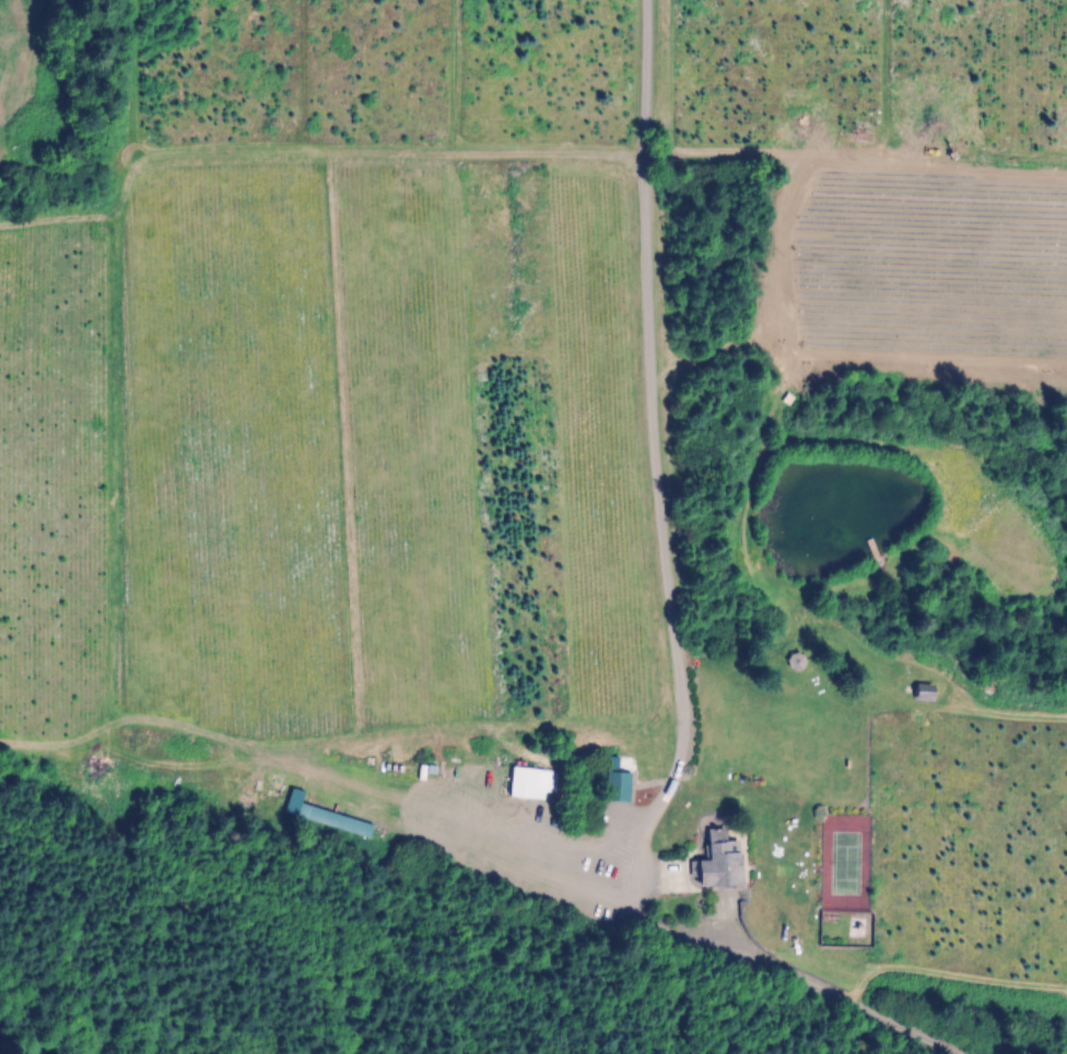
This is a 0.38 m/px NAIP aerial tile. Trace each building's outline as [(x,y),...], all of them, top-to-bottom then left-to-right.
[(607,305),(599,308),(603,317),(611,314),(607,305)] [(364,425),(366,430),(376,428),(374,415),(357,419),(358,426),(364,425)] [(785,671),(801,672),(802,655),(786,654),(785,671)] [(601,836),(627,837),(629,759),(604,758),(601,836)] [(543,802),(545,771),(509,768),(506,799),(543,802)] [(704,863),(693,863),(693,891),(737,891),(737,843),(723,843),(723,833),(704,833),(704,863)]
